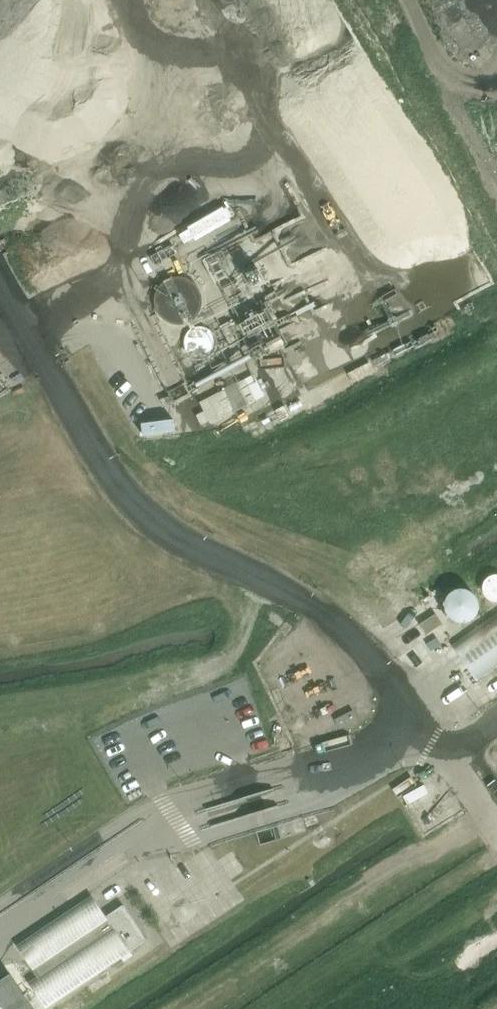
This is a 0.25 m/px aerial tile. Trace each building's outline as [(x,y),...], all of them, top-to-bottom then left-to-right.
[(203,397),(212,421),(255,405),(246,381),(203,397)] [(177,421),(146,425),(147,436),(179,432),(177,421)] [(451,645),(477,681),(496,667),(496,613),(451,645)] [(0,983),(0,1008),(34,1008),(12,975),(0,983)]
